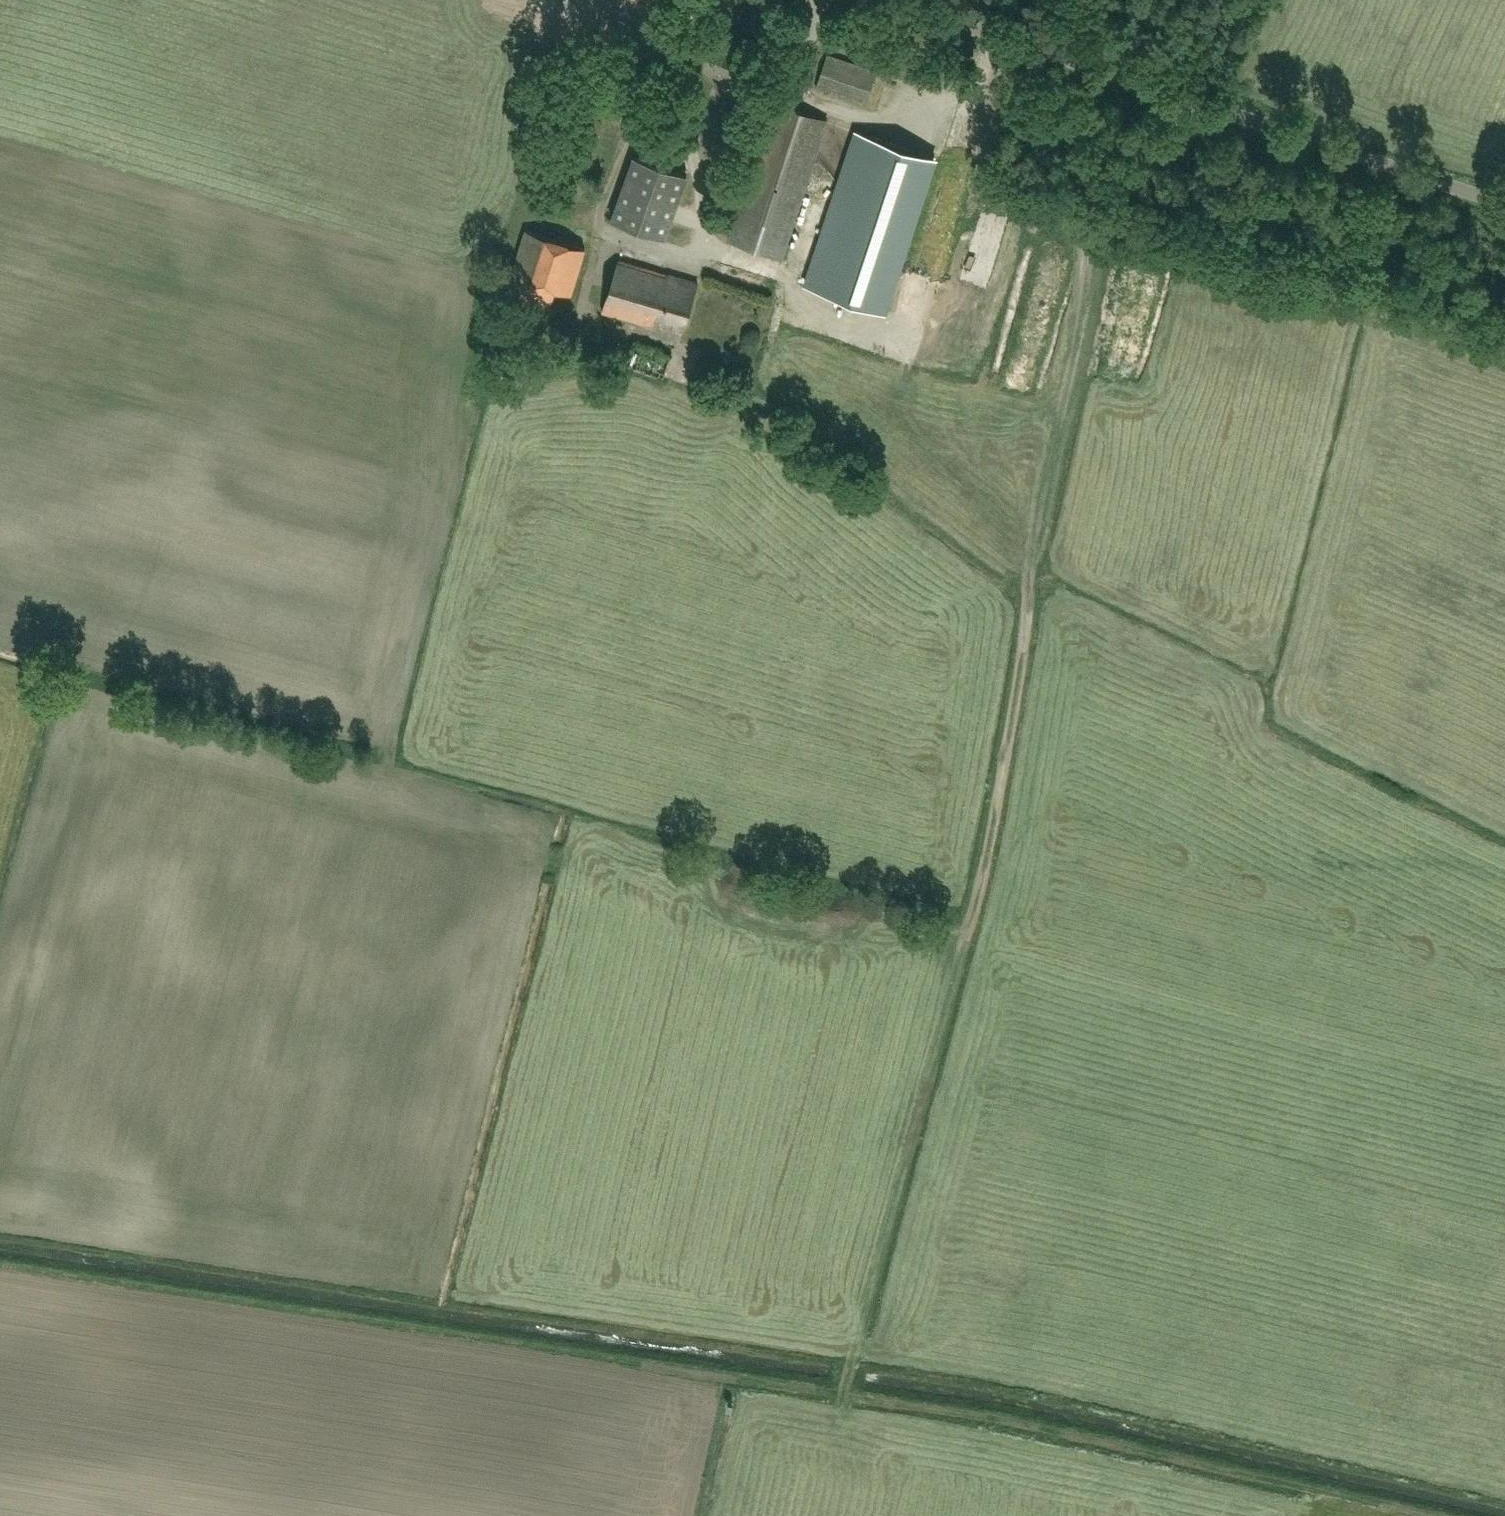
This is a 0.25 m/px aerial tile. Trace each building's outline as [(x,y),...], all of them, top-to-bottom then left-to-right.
[(750,91),(755,77),(738,70),(746,50),(708,34),(696,64),(733,79),(731,84),(750,91)] [(816,88),(866,104),(877,68),(827,52),(816,88)] [(782,258),(828,121),(774,103),(729,240),(782,258)] [(918,151),(840,125),(789,280),(866,306),(918,151)] [(664,237),(687,174),(634,155),(611,218),(664,237)] [(572,294),(586,248),(525,229),(504,295),(549,309),(555,289),(572,294)] [(684,331),(698,281),(669,273),(619,259),(603,311),(653,326),(654,322),(684,331)]
